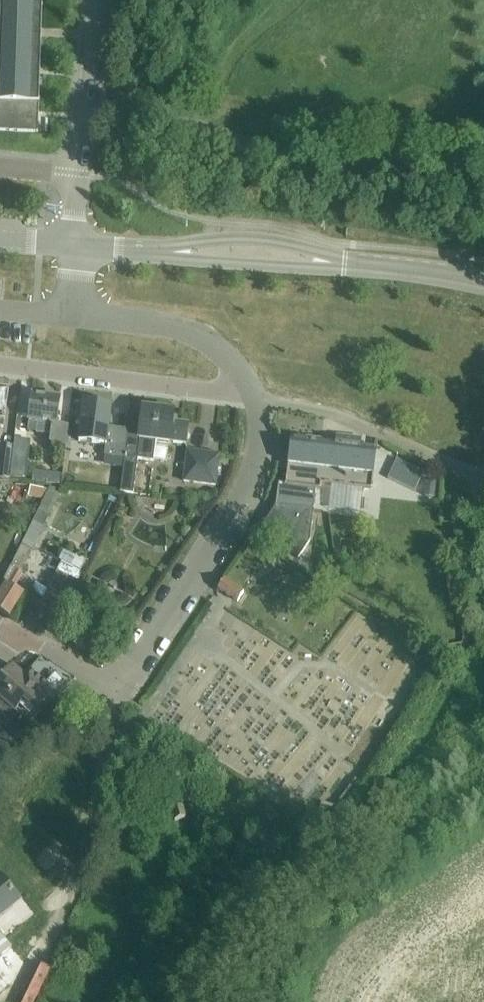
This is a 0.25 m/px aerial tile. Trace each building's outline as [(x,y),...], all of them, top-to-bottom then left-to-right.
[(38,133),(42,4),(0,2),(0,131),(38,133)] [(49,444),(66,446),(69,425),(56,424),(59,399),(32,396),(29,421),(38,422),(37,432),(50,434),(49,444)] [(104,455),(125,458),(128,431),(108,429),(111,405),(84,401),(79,442),(106,446),(104,455)] [(128,431),(125,458),(120,493),(133,495),(138,459),(153,461),(155,441),(185,445),(187,427),(171,425),(173,412),(143,409),(140,433),(128,431)] [(278,484),(276,506),(314,510),(316,490),(320,490),(321,484),(371,490),(376,449),(360,447),(361,440),(336,437),(335,442),(291,436),(285,485),(278,484)] [(183,482),(215,486),(219,455),(187,451),(183,482)] [(9,480),(11,457),(0,456),(0,479),(9,480)] [(37,467),(35,479),(62,482),(64,470),(37,467)] [(28,497),(41,500),(46,490),(30,486),(28,497)] [(41,500),(43,500),(21,546),(20,546),(3,582),(6,584),(0,594),(0,612),(9,618),(24,594),(14,588),(22,576),(20,575),(26,564),(32,552),(30,551),(34,541),(37,542),(50,514),(61,489),(49,488),(48,490),(46,490),(41,500)] [(314,510),(276,506),(275,506),(258,534),(298,560),(310,542),(314,510)] [(66,553),(59,569),(79,578),(87,563),(66,553)] [(43,601),(54,606),(67,577),(57,572),(43,601)] [(218,590),(237,603),(244,593),(224,580),(218,590)] [(19,715),(28,724),(51,702),(12,667),(0,681),(0,700),(19,715)] [(4,728),(19,715),(0,700),(0,723),(4,728)] [(20,904),(0,880),(0,921),(20,904)]
